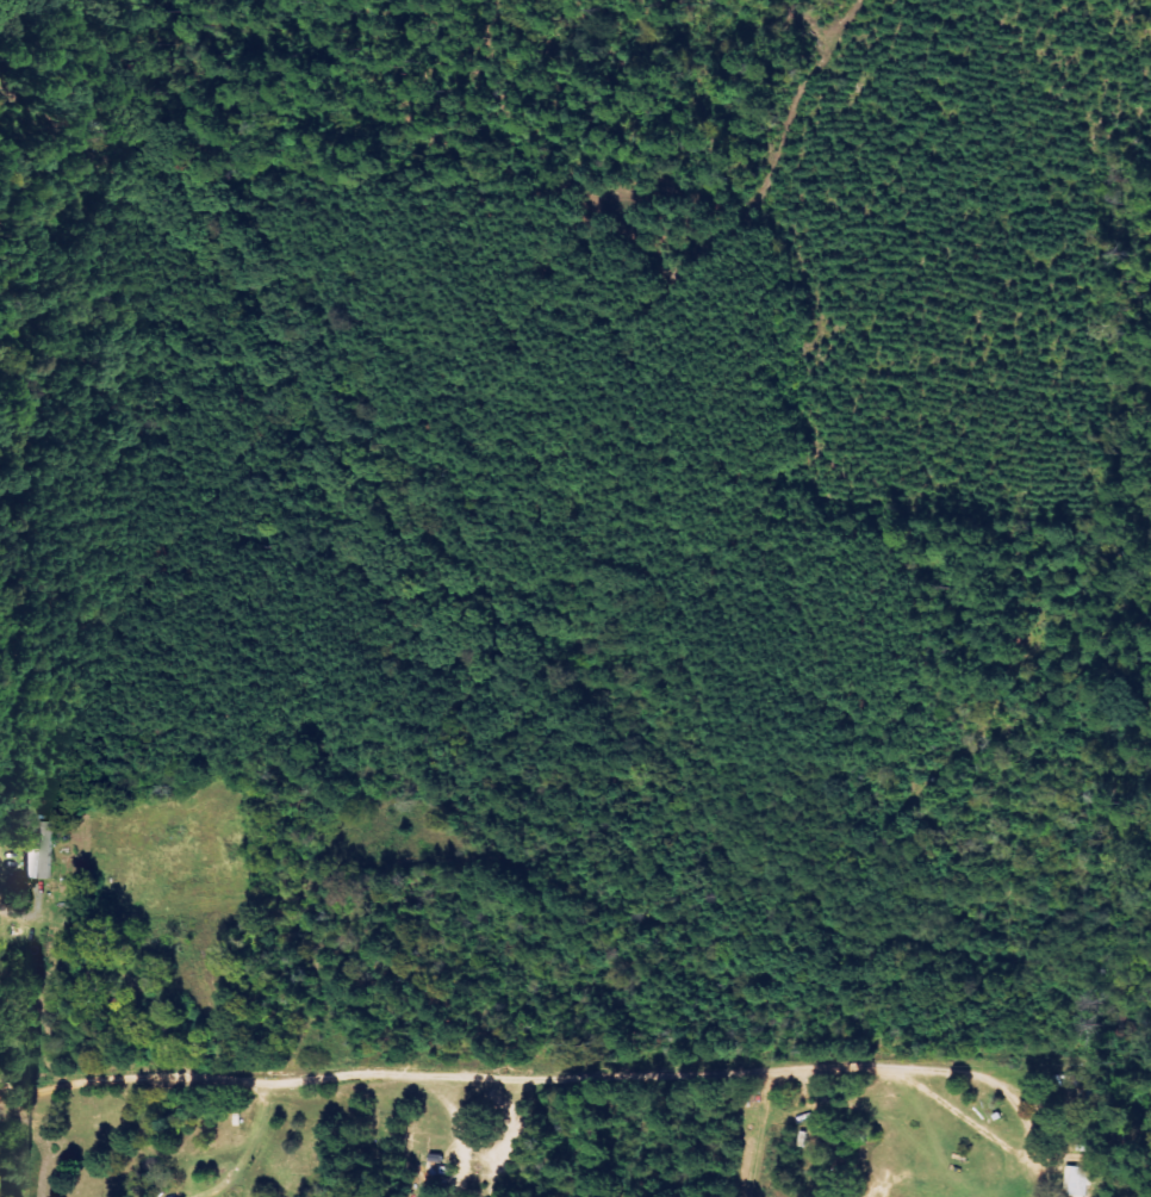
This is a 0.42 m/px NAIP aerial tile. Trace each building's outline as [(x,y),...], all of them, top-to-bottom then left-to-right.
[(47,879),(49,822),(38,822),(37,850),(25,849),(25,878),(47,879)] [(1087,1168),(1068,1166),(1066,1196),(1084,1196),(1087,1168)]
